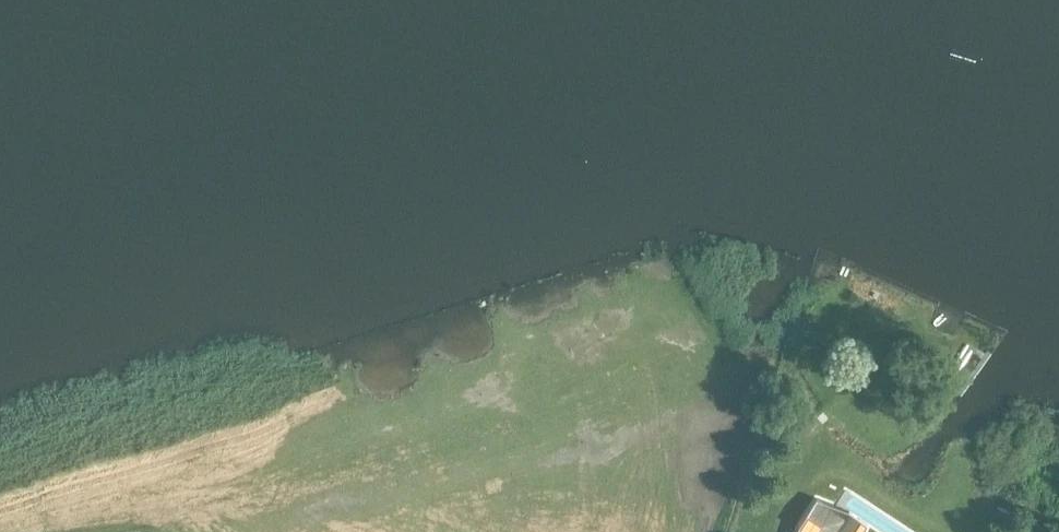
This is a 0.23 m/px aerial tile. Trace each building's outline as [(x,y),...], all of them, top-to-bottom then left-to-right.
[(868,523),(849,510),(845,516),(817,499),(799,526),(808,531),(862,531),(868,523)]
